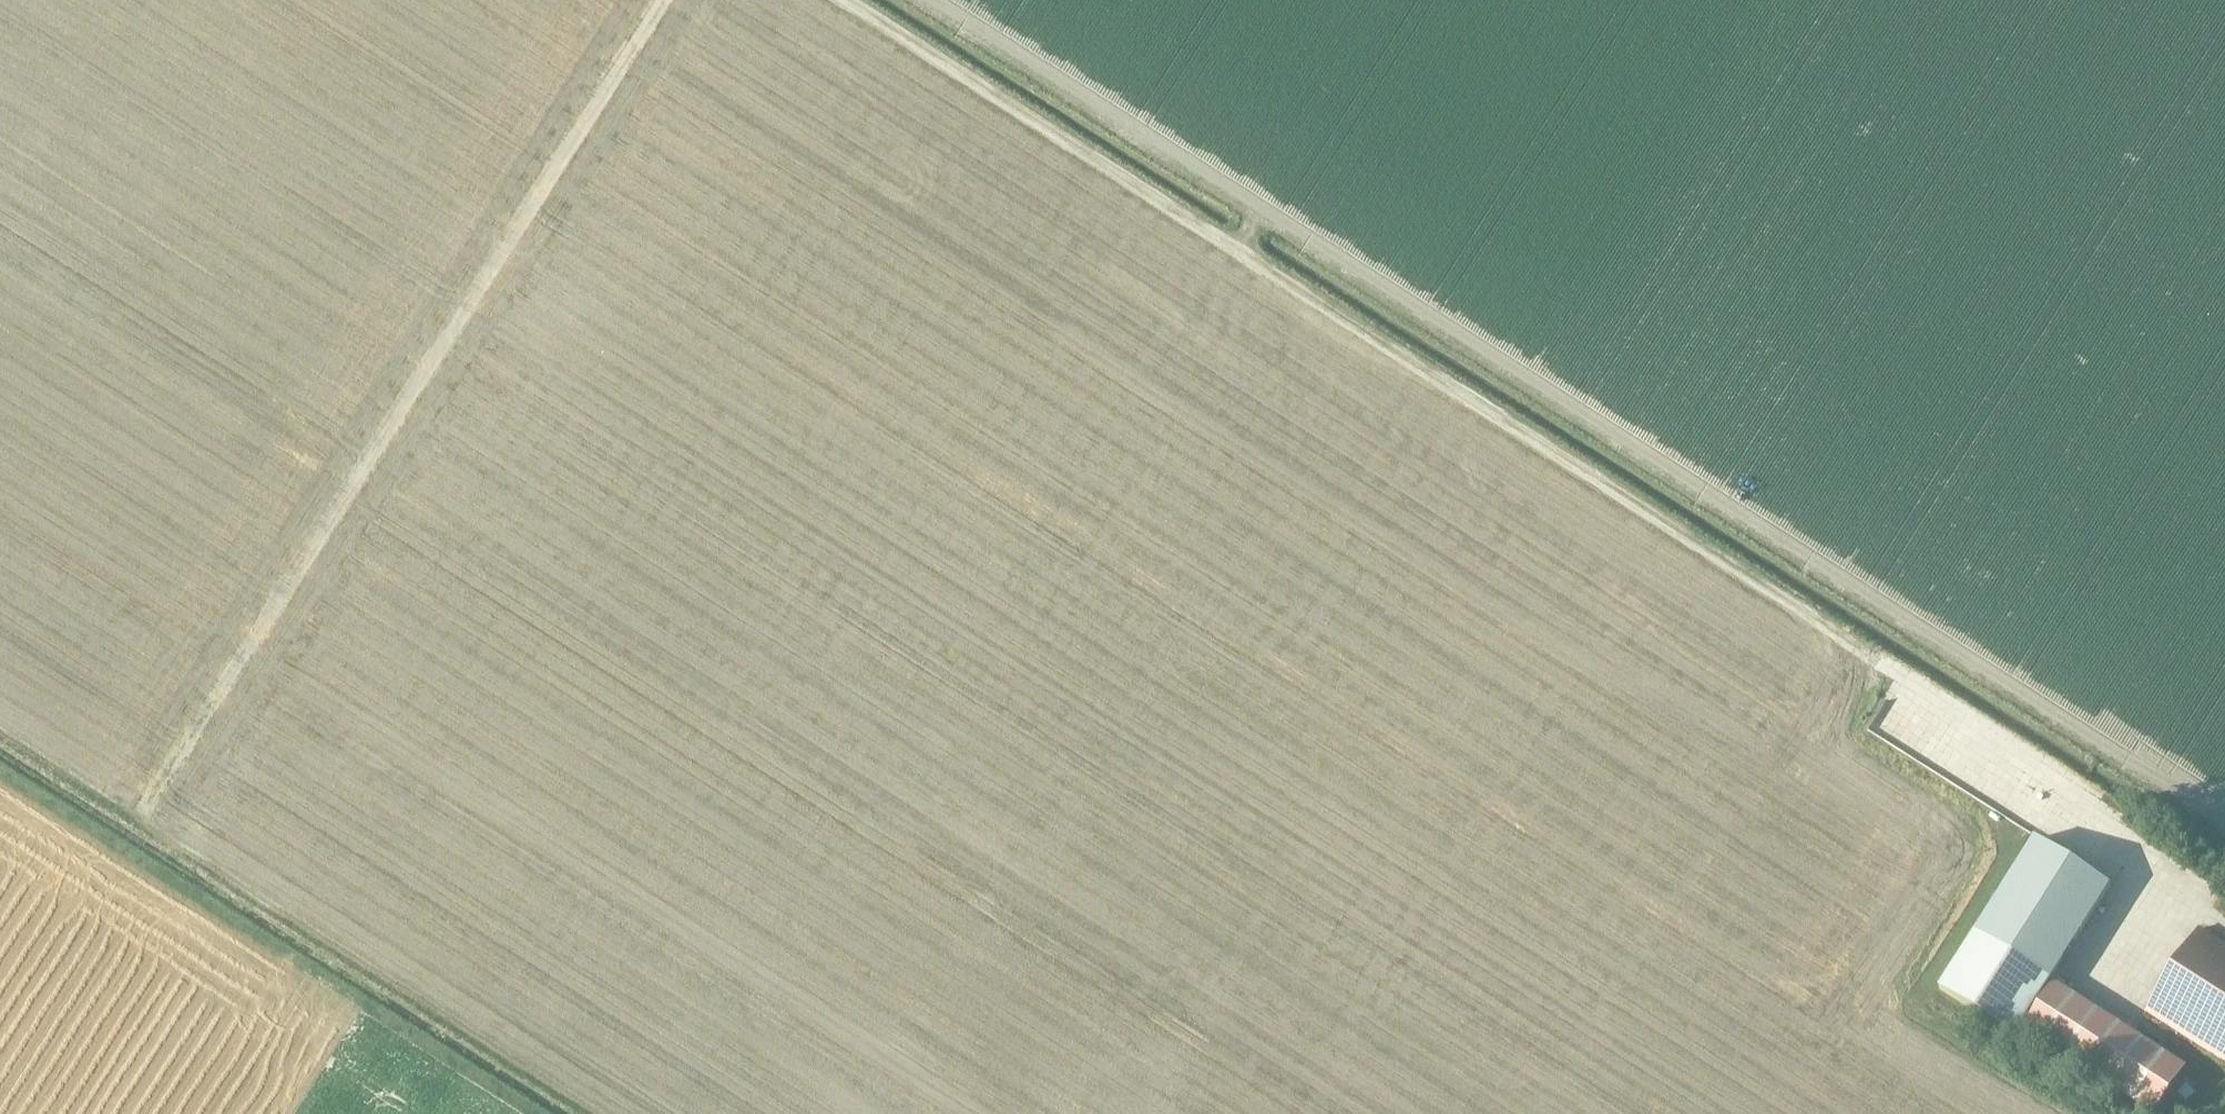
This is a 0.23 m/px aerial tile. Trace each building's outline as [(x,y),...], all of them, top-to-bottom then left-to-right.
[(2016,1038),(2111,886),(2036,838),(1940,990),(2016,1038)] [(2200,928),(2168,978),(2147,1011),(2224,1061),(2224,945),(2200,928)] [(2055,983),(2025,1030),(2157,1113),(2187,1067),(2055,983)]
